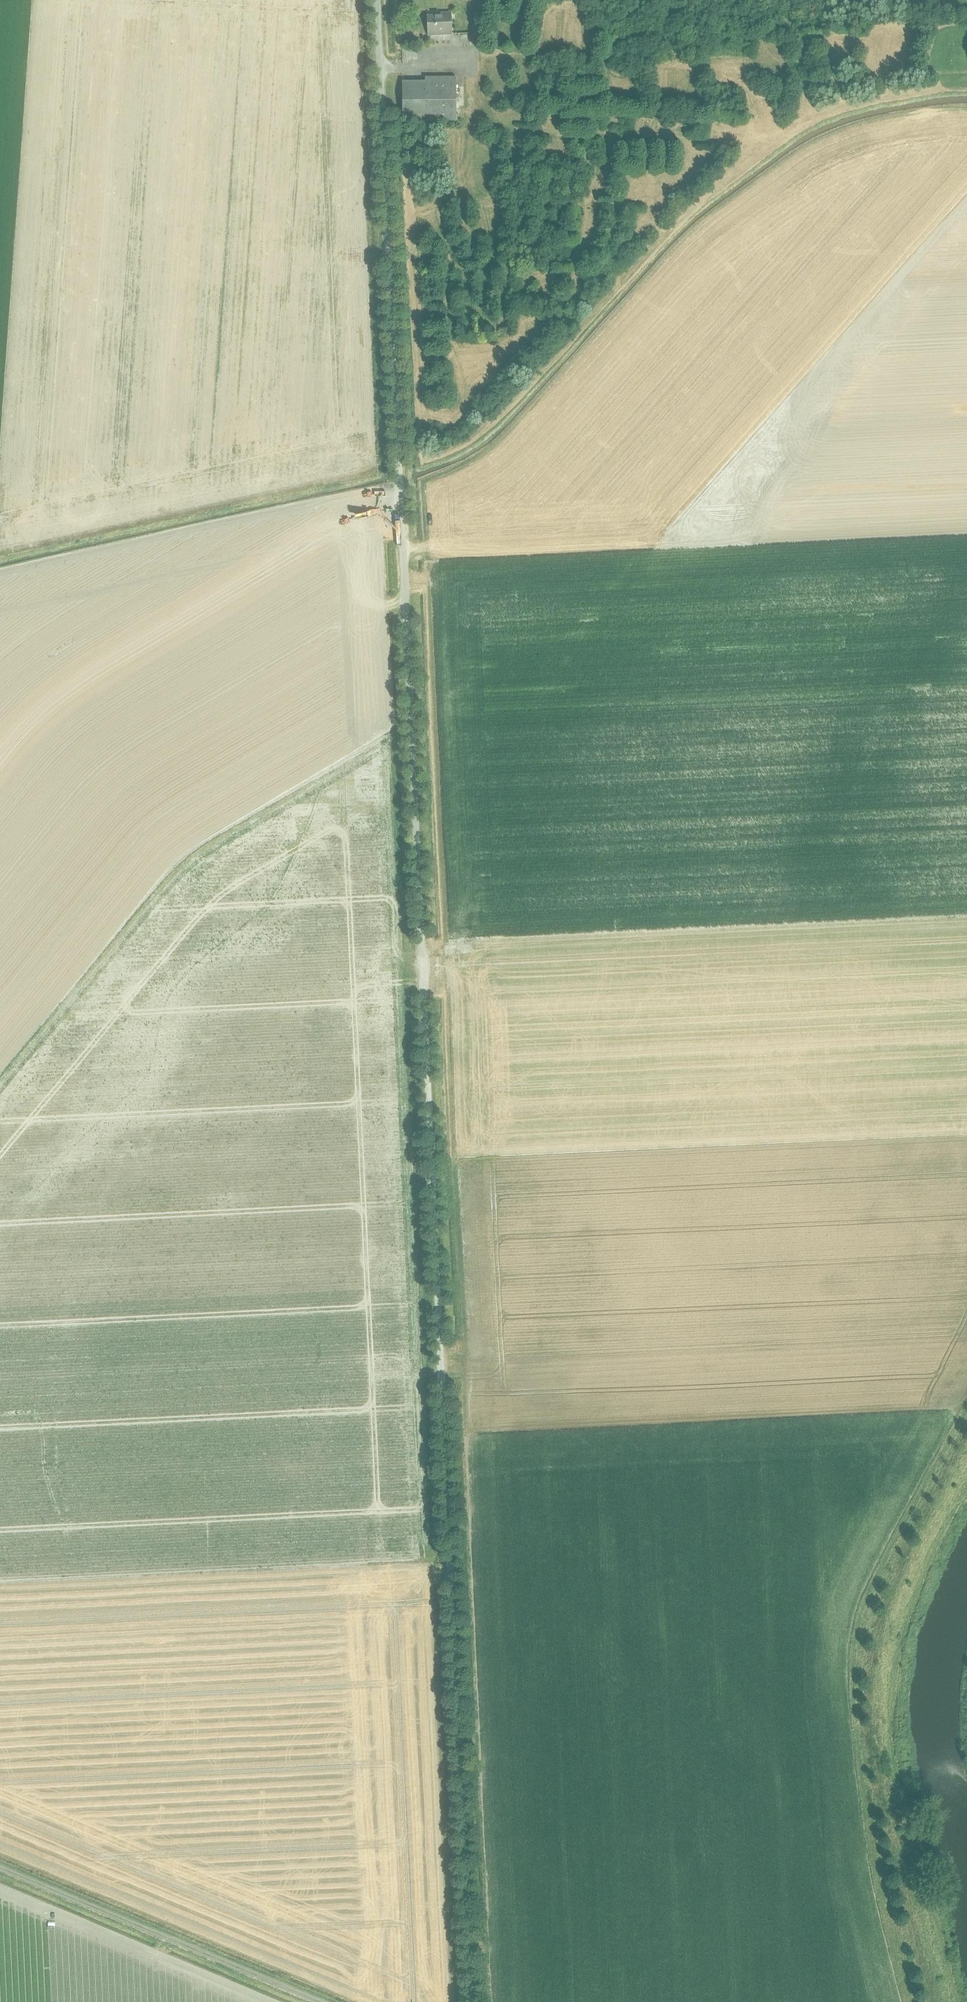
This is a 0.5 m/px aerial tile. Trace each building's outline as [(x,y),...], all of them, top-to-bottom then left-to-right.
[(428,35),(452,33),(451,13),(441,14),(441,16),(428,16),(428,35)] [(402,82),(402,121),(456,121),(456,77),(425,77),(425,82),(402,82)]
